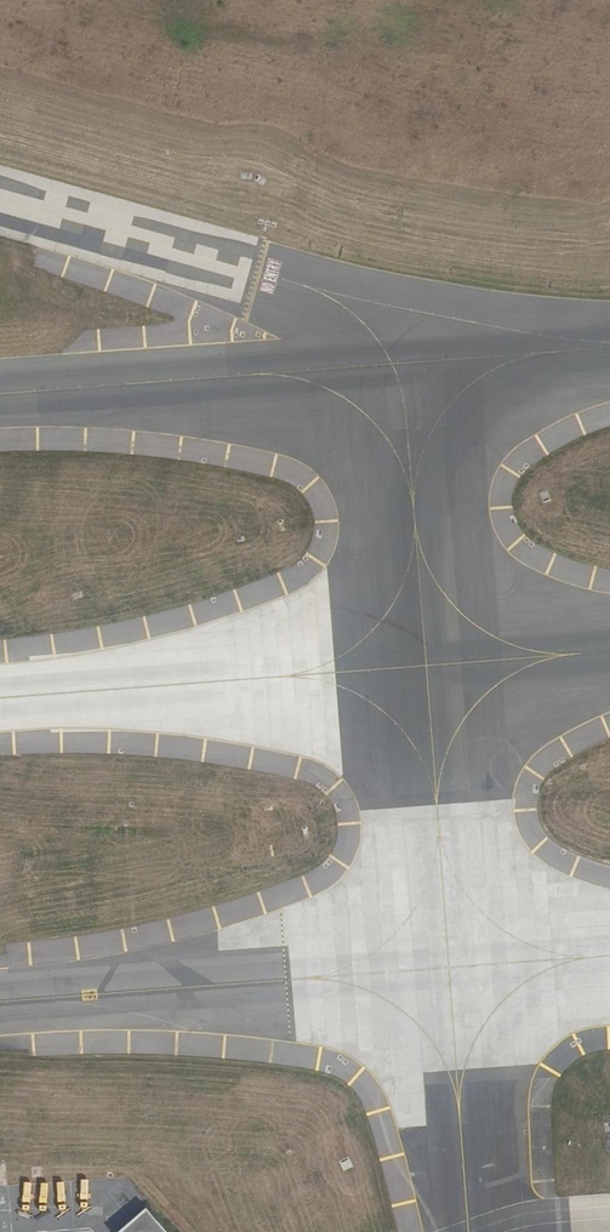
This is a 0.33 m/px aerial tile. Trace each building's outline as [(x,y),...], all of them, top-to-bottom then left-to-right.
[(147,1211),(123,1231),(165,1231),(147,1211)]
